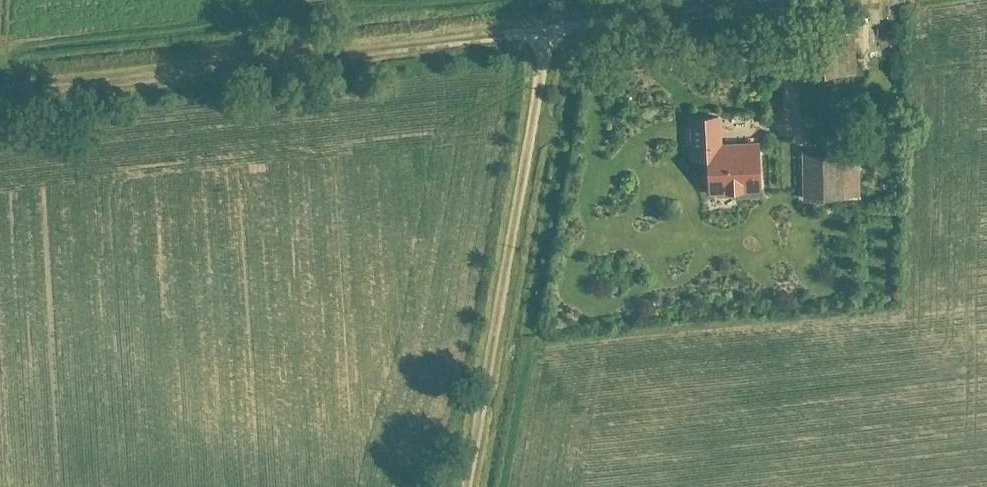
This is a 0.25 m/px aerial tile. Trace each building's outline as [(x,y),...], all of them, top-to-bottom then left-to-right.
[(799,35),(801,82),(859,79),(856,31),(799,35)] [(814,97),(816,121),(841,118),(839,95),(814,97)] [(688,117),(691,162),(723,160),(720,115),(688,117)] [(803,157),(805,200),(857,198),(855,155),(803,157)] [(713,162),(713,197),(765,197),(765,163),(713,162)]
